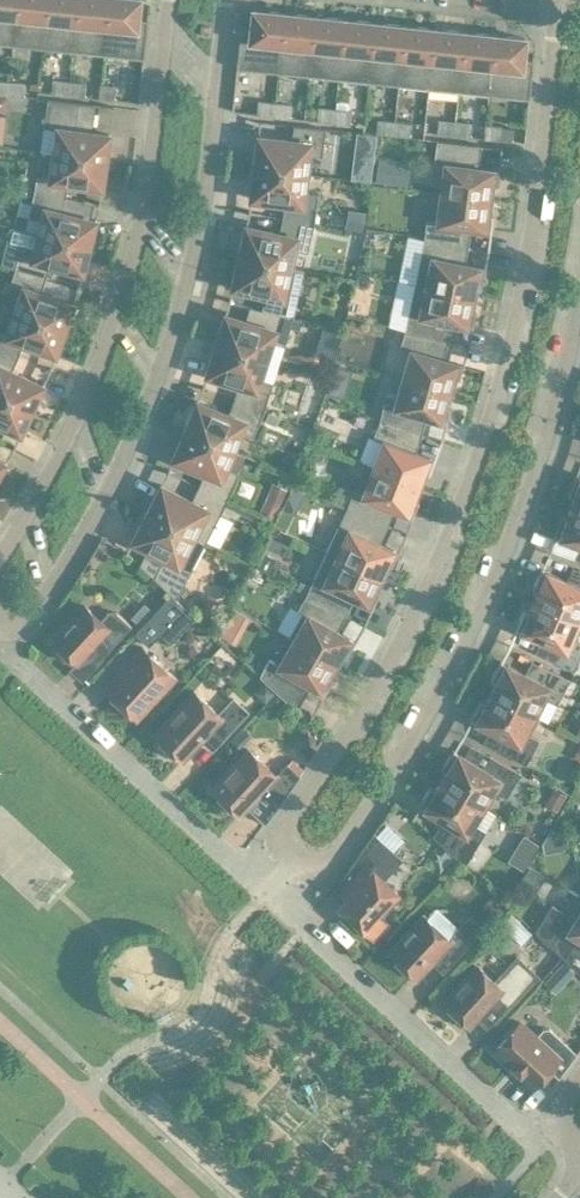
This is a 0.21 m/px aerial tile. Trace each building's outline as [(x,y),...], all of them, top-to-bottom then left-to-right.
[(11,45),(16,0),(0,0),(0,44),(11,45)] [(46,0),(16,0),(11,45),(41,48),(46,0)] [(77,0),(46,0),(41,48),(71,51),(77,0)] [(107,0),(77,0),(71,51),(101,54),(107,0)] [(101,54),(143,59),(148,14),(146,14),(146,20),(137,19),(139,0),(107,0),(101,54)] [(277,72),(283,13),(252,10),(250,30),(241,29),(242,24),(240,24),(235,68),(277,72)] [(307,76),(313,16),(283,13),(277,72),(307,76)] [(337,79),(343,20),(313,16),(307,76),(337,79)] [(367,82),(373,23),(343,20),(337,79),(367,82)] [(397,85),(403,26),(373,23),(367,82),(397,85)] [(427,88),(433,29),(403,26),(397,85),(427,88)] [(433,29),(427,88),(457,91),(463,32),(433,29)] [(487,94),(493,35),(463,32),(457,91),(487,94)] [(529,99),(533,54),(532,54),(531,60),(522,59),(524,38),(493,35),(487,94),(529,99)] [(67,94),(68,81),(51,79),(50,92),(67,94)] [(24,83),(7,81),(6,95),(23,96),(24,83)] [(85,83),(68,81),(67,94),(84,96),(85,83)] [(98,84),(97,97),(114,99),(115,86),(98,84)] [(78,104),(47,100),(40,151),(54,153),(53,154),(104,161),(106,151),(107,151),(109,135),(75,130),(78,104)] [(274,103),(257,101),(256,116),(272,117),(274,103)] [(290,105),(274,103),(272,117),(289,119),(290,105)] [(333,109),(316,107),(315,122),(331,124),(333,109)] [(350,111),(333,109),(331,124),(348,126),(350,111)] [(392,121),(375,119),(374,134),(390,136),(392,121)] [(452,121),(435,120),(434,134),(451,136),(452,121)] [(409,123),(392,121),(390,136),(407,138),(409,123)] [(469,123),(452,121),(451,136),(467,138),(469,123)] [(501,127),(484,125),(482,140),(499,142),(501,127)] [(254,167),(305,173),(307,154),(321,156),(325,129),(293,126),(291,140),(257,136),(255,153),(256,153),(254,167)] [(512,129),(501,127),(499,142),(511,143),(512,129)] [(356,133),(355,142),(374,145),(375,135),(356,133)] [(440,193),(488,199),(490,185),(496,186),(498,171),(472,167),(475,145),(436,141),(433,164),(444,165),(440,193)] [(36,177),(34,192),(65,198),(67,182),(102,187),(104,171),(103,171),(104,161),(53,154),(50,179),(36,177)] [(374,183),(398,186),(401,161),(378,158),(374,183)] [(282,218),(313,223),(317,194),(303,192),(305,173),(254,167),(252,182),(251,182),(249,198),(284,202),(282,218)] [(65,198),(34,192),(28,217),(41,221),(38,234),(88,246),(90,237),(91,237),(95,221),(61,212),(65,198)] [(423,238),(462,245),(464,226),(490,230),(492,215),(486,214),(488,199),(440,193),(437,221),(425,220),(423,238)] [(363,219),(346,215),(344,229),(361,232),(363,219)] [(289,268),(289,267),(293,249),(307,252),(313,223),(282,218),(278,234),(244,226),(241,242),(242,242),(239,257),(289,268)] [(15,269),(45,278),(49,264),(82,272),(86,256),(85,256),(88,246),(38,234),(35,247),(21,243),(15,269)] [(414,284),(472,296),(476,282),(481,283),(484,268),(459,263),(462,245),(423,238),(414,284)] [(265,294),(261,310),(292,318),(303,270),(289,267),(289,268),(239,257),(236,271),(235,271),(231,287),(265,294)] [(15,312),(63,329),(66,319),(67,320),(73,304),(40,293),(45,278),(15,269),(10,283),(23,288),(15,312)] [(329,297),(349,297),(349,281),(330,281),(329,297)] [(404,330),(442,339),(446,321),(472,326),(475,312),(469,311),(472,296),(414,284),(404,330)] [(292,318),(261,310),(247,306),(243,320),(224,314),(219,330),(220,330),(216,344),(278,364),(289,327),(292,318)] [(18,357),(23,343),(55,354),(61,338),(60,338),(63,329),(15,312),(6,336),(0,334),(0,350),(18,357)] [(292,318),(289,327),(299,330),(301,321),(292,318)] [(313,354),(332,360),(340,332),(321,326),(313,354)] [(402,379),(448,392),(452,378),(458,379),(462,365),(437,358),(442,339),(404,330),(398,348),(410,351),(402,379)] [(234,399),(264,410),(278,364),(216,344),(211,358),(210,358),(205,374),(238,384),(234,399)] [(30,409),(35,400),(36,400),(42,386),(11,371),(18,357),(0,350),(0,395),(30,409)] [(378,420),(416,433),(421,415),(446,422),(450,408),(444,406),(448,392),(402,379),(394,406),(383,402),(378,420)] [(20,433),(27,418),(26,418),(30,409),(0,395),(0,424),(20,433)] [(184,430),(232,450),(239,432),(252,438),(264,410),(234,399),(227,414),(195,401),(189,416),(190,417),(184,430)] [(373,468),(418,486),(423,472),(428,474),(434,460),(409,450),(416,433),(378,420),(372,438),(383,442),(373,468)] [(198,487),(227,500),(237,473),(225,467),(232,450),(184,430),(179,444),(178,443),(172,458),(204,472),(198,487)] [(345,508),(382,524),(388,506),(412,515),(418,502),(412,499),(418,486),(373,468),(363,494),(352,490),(345,508)] [(579,511),(579,476),(574,474),(567,495),(573,497),(569,507),(579,511)] [(146,513),(204,543),(227,500),(198,487),(191,501),(160,485),(152,499),(153,500),(146,513)] [(569,507),(566,517),(560,515),(553,536),(579,545),(579,511),(569,507)] [(325,551),(380,577),(386,563),(391,566),(398,552),(374,541),(382,524),(345,508),(325,551)] [(204,543),(146,513),(140,526),(139,525),(131,540),(162,556),(151,576),(176,599),(204,543)] [(306,594),(341,612),(349,595),(372,606),(379,592),(373,590),(380,577),(325,551),(310,585),(306,594)] [(578,621),(579,617),(579,571),(577,569),(572,582),(540,569),(531,589),(537,591),(533,601),(578,621)] [(299,580),(295,590),(306,594),(310,585),(299,580)] [(274,630),(292,640),(334,664),(342,652),(347,654),(354,641),(331,628),(341,612),(306,594),(296,610),(288,605),(274,630)] [(146,646),(159,633),(169,642),(193,617),(169,595),(133,634),(146,646)] [(204,601),(202,614),(218,617),(221,605),(204,601)] [(533,601),(528,611),(523,608),(514,629),(546,642),(540,655),(573,671),(579,654),(579,643),(571,639),(578,621),(533,601)] [(130,617),(140,626),(153,612),(143,603),(130,617)] [(99,620),(84,605),(51,641),(57,646),(55,648),(56,653),(63,660),(68,660),(70,658),(76,663),(89,649),(99,659),(130,626),(116,612),(106,613),(99,620)] [(327,677),(334,664),(292,640),(278,665),(268,659),(259,676),(264,681),(276,691),(285,700),(288,703),(302,680),(324,693),(332,680),(327,677)] [(103,688),(136,719),(174,677),(142,647),(103,688)] [(489,692),(534,715),(543,698),(556,704),(569,679),(536,664),(530,676),(499,661),(489,680),(494,683),(489,692)] [(264,681),(253,693),(264,703),(276,691),(264,681)] [(218,714),(193,691),(153,735),(160,741),(157,745),(171,758),(174,754),(181,761),(210,730),(220,740),(246,711),(232,698),(218,714)] [(274,712),(285,700),(276,691),(264,703),(274,712)] [(534,715),(489,692),(484,702),(479,699),(469,719),(500,734),(493,747),(525,765),(537,740),(525,733),(534,715)] [(247,749),(211,788),(239,814),(264,788),(280,802),(299,775),(286,763),(275,775),(247,749)] [(445,771),(440,780),(483,806),(493,789),(505,797),(520,773),(488,755),(481,767),(452,749),(440,768),(445,771)] [(472,823),(483,806),(440,780),(434,789),(429,786),(418,805),(447,823),(437,840),(464,865),(484,831),(472,823)] [(552,787),(544,803),(558,811),(566,795),(552,787)] [(371,834),(337,884),(338,886),(334,890),(344,900),(338,906),(372,938),(386,923),(376,914),(396,892),(381,878),(399,859),(371,834)] [(523,835),(518,844),(533,853),(538,844),(523,835)] [(527,867),(517,883),(534,894),(544,878),(527,867)] [(504,911),(489,897),(480,907),(480,915),(491,925),(504,911)] [(579,900),(569,916),(551,904),(534,931),(563,958),(578,936),(579,937),(579,900)] [(448,939),(422,915),(388,952),(395,959),(393,964),(403,973),(409,972),(416,978),(437,955),(448,965),(481,930),(468,918),(448,939)] [(536,976),(516,957),(494,981),(476,965),(464,978),(461,975),(452,986),(454,988),(441,1002),(453,1013),(451,1016),(451,1019),(459,1026),(462,1026),(464,1023),(468,1027),(490,1004),(501,1014),(536,976)] [(563,961),(557,968),(569,979),(575,972),(563,961)] [(558,1077),(576,1053),(549,1028),(542,1029),(535,1036),(519,1022),(493,1050),(532,1087),(549,1069),(558,1077)] [(250,1095),(308,1146),(350,1100),(292,1048),(250,1095)]
